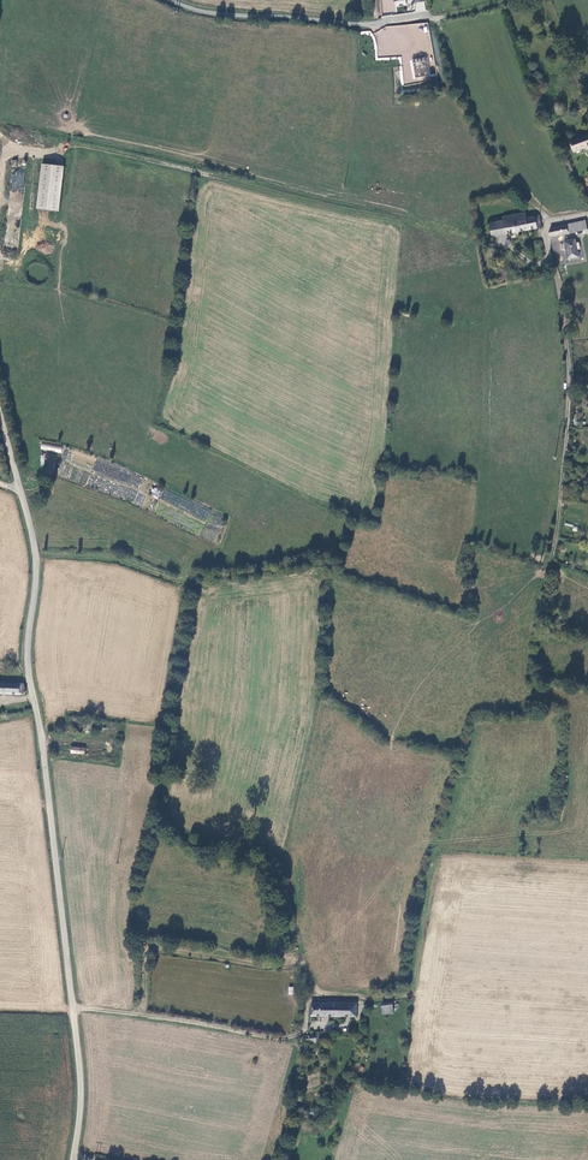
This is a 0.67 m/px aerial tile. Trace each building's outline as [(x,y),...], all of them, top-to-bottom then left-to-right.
[(426,7),(425,0),(417,0),(418,8),(426,7)] [(430,81),(428,50),(413,51),(413,52),(402,52),(404,82),(430,81)] [(586,136),(568,142),(572,153),(584,149),(585,151),(587,150),(587,142),(586,136)] [(25,167),(14,166),(15,160),(10,159),(0,245),(0,247),(15,249),(25,167)] [(62,165),(40,163),(35,208),(56,211),(62,165)] [(540,228),(538,218),(525,220),(524,213),(502,217),(503,221),(488,224),(491,236),(518,231),(540,228)] [(580,224),(564,227),(568,235),(581,232),(580,224)] [(568,235),(564,227),(549,229),(549,238),(568,235)] [(574,241),(562,244),(566,261),(577,259),(576,252),(579,251),(578,245),(574,246),(574,241)] [(160,490),(153,489),(152,496),(158,497),(160,490)] [(23,682),(0,681),(0,692),(16,693),(20,693),(23,692),(24,692),(25,690),(23,682)] [(69,713),(67,730),(82,732),(83,731),(84,723),(85,715),(69,713)] [(70,753),(85,755),(85,748),(70,746),(70,753)] [(353,1016),(354,1003),(308,1001),(308,1014),(353,1016)] [(392,1004),(381,1005),(382,1015),(393,1013),(392,1004)]
